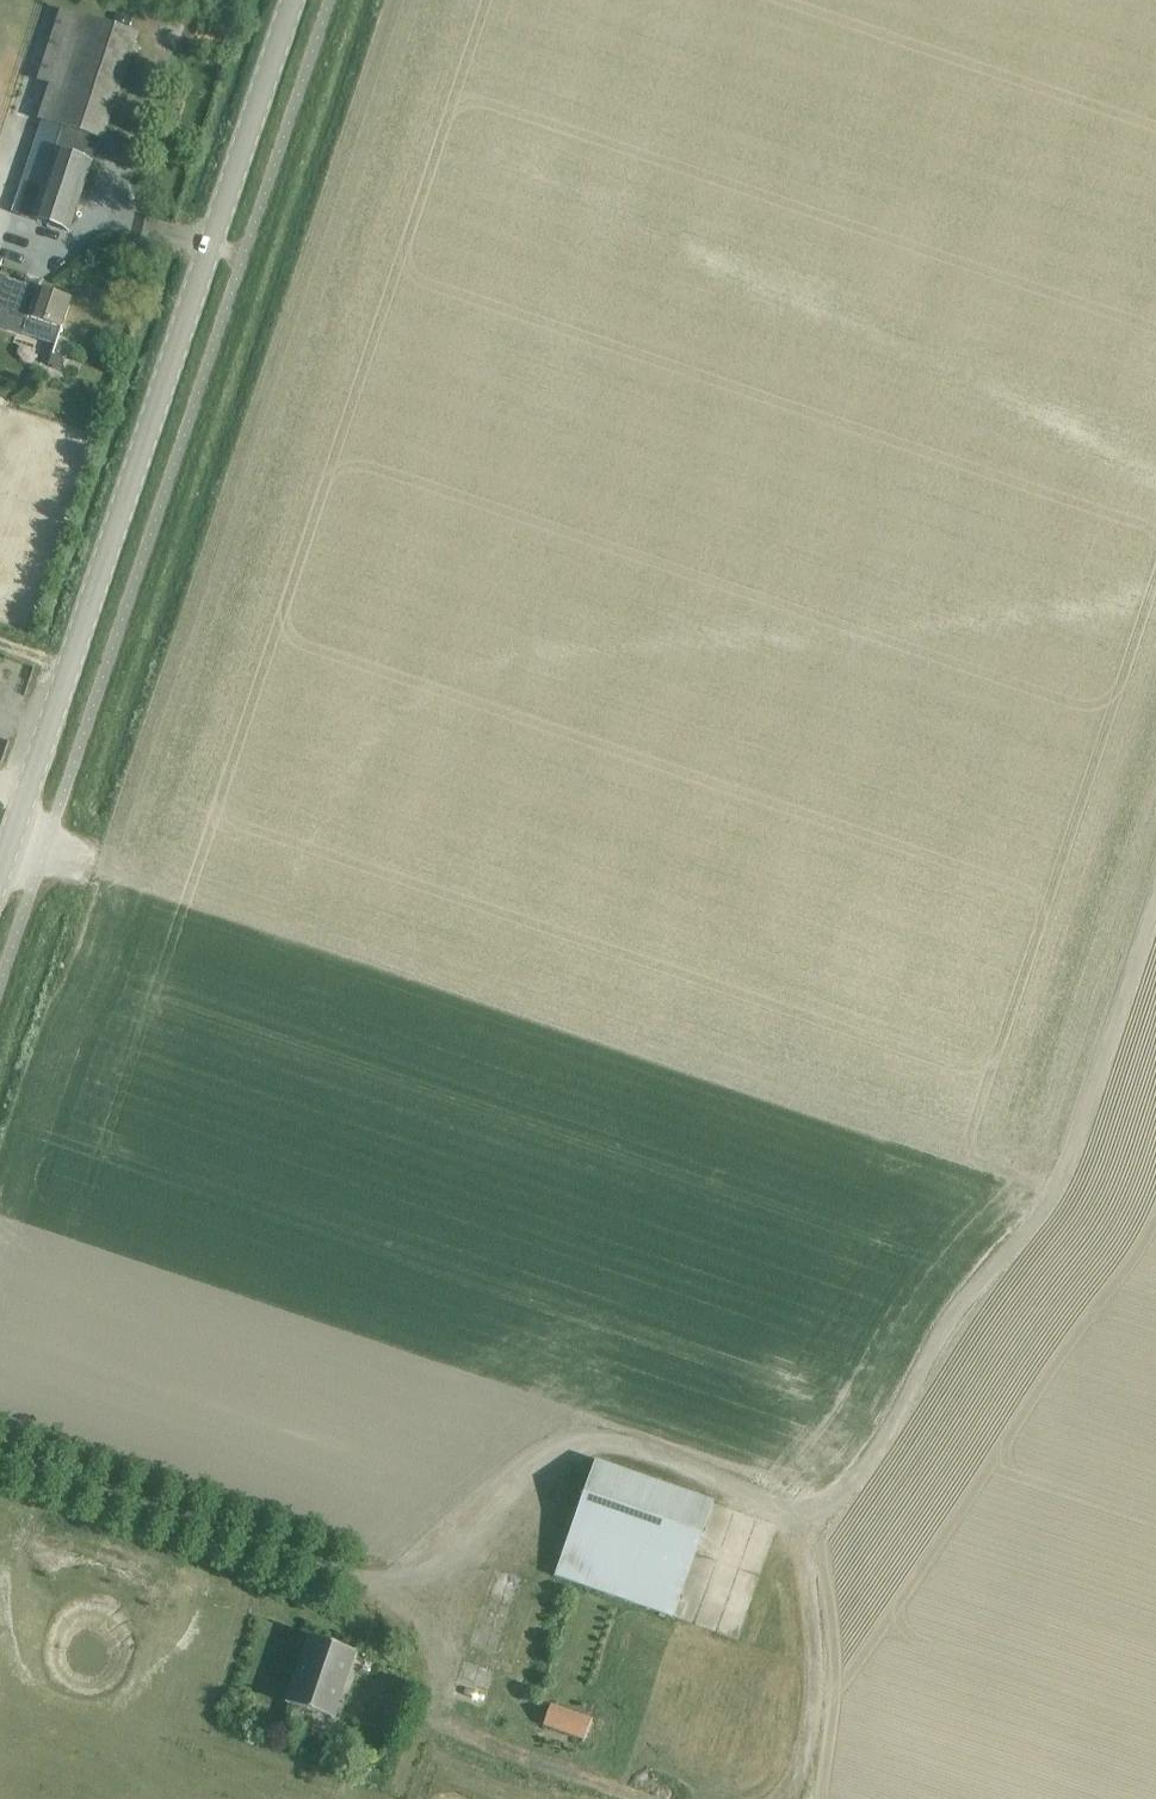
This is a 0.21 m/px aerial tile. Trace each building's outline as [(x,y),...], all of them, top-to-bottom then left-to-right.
[(19,198),(15,211),(70,228),(133,39),(60,15),(38,82),(50,86),(39,118),(38,121),(43,123),(19,198)] [(70,299),(38,288),(39,285),(26,281),(25,283),(0,275),(0,305),(12,309),(10,314),(26,319),(21,332),(55,344),(70,299)] [(50,356),(46,366),(57,369),(60,359),(50,356)] [(675,1618),(715,1504),(597,1462),(557,1576),(675,1618)] [(334,1720),(356,1653),(310,1637),(288,1704),(334,1720)] [(585,1737),(591,1717),(550,1703),(543,1723),(585,1737)]
